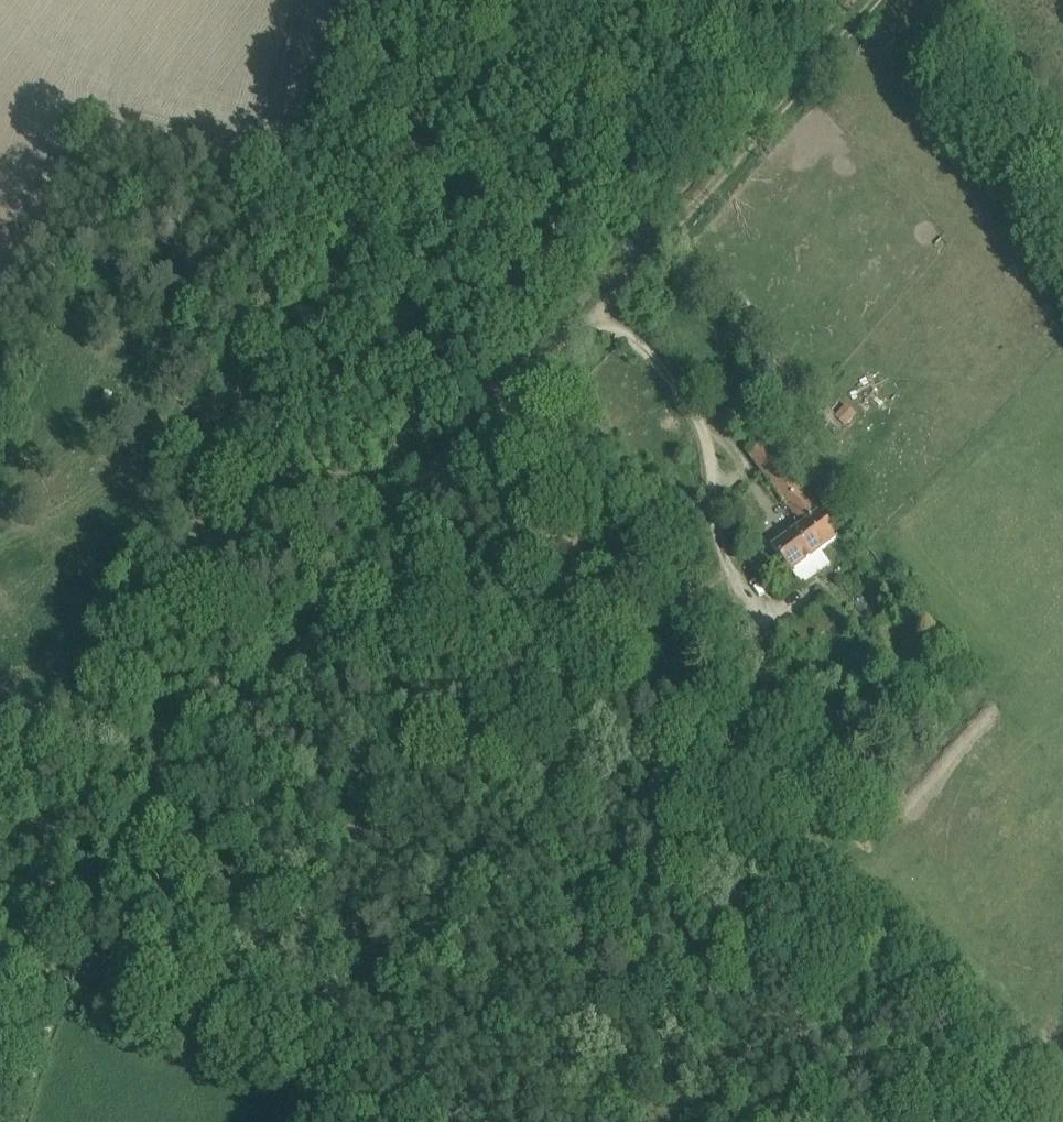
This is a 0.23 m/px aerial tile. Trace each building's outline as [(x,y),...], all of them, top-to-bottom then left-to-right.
[(777,380),(771,387),(790,404),(796,397),(777,380)] [(836,417),(846,426),(854,418),(845,408),(837,416),(836,417)] [(839,542),(764,437),(748,450),(798,519),(796,520),(801,528),(774,548),(792,573),(839,542)] [(720,609),(708,602),(703,611),(716,617),(720,609)] [(738,636),(741,619),(727,616),(723,633),(738,636)] [(931,696),(927,688),(914,695),(918,703),(931,696)]
